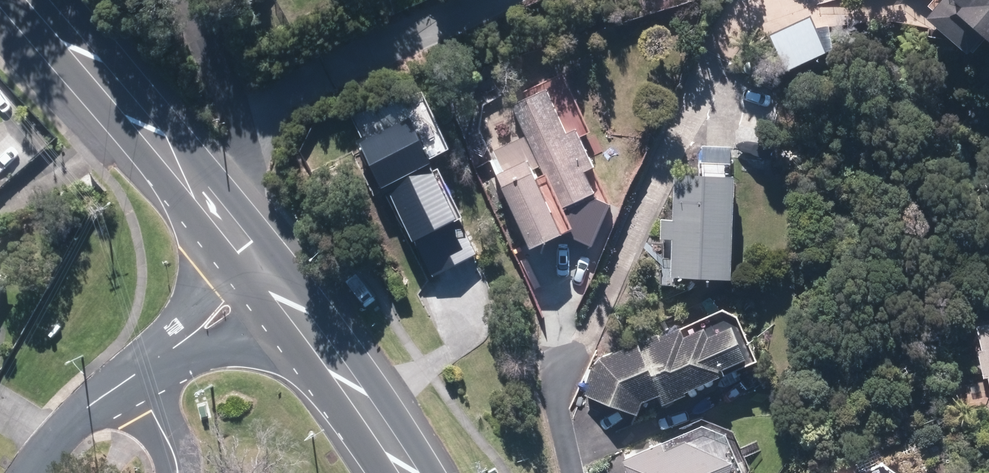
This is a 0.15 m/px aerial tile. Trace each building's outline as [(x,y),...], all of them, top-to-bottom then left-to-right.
[(295,25),(320,7),(315,0),(276,0),(295,25)] [(918,23),(959,59),(974,41),(988,54),(988,0),(939,0),(918,23)] [(825,30),(812,31),(814,53),(827,52),(825,30)] [(486,151),(526,245),(559,231),(587,242),(603,201),(591,196),(580,168),(586,165),(569,125),(559,129),(541,87),(509,101),(523,135),(486,151)] [(362,132),(407,237),(449,219),(404,115),(362,132)] [(0,148),(0,156),(20,176),(36,161),(13,136),(0,148)] [(670,236),(668,272),(723,275),(727,145),(700,144),(699,171),(670,170),(669,218),(659,218),(658,236),(670,236)] [(767,172),(768,189),(779,189),(778,172),(767,172)] [(339,283),(355,302),(369,292),(355,271),(339,283)] [(628,413),(751,357),(730,313),(714,307),(675,324),(674,321),(598,356),(583,396),(628,413)] [(970,347),(976,378),(984,376),(988,403),(988,318),(969,322),(974,347),(970,347)] [(794,349),(779,355),(784,366),(799,359),(794,349)] [(723,456),(678,437),(658,446),(656,442),(617,459),(624,472),(719,472),(723,456)]
